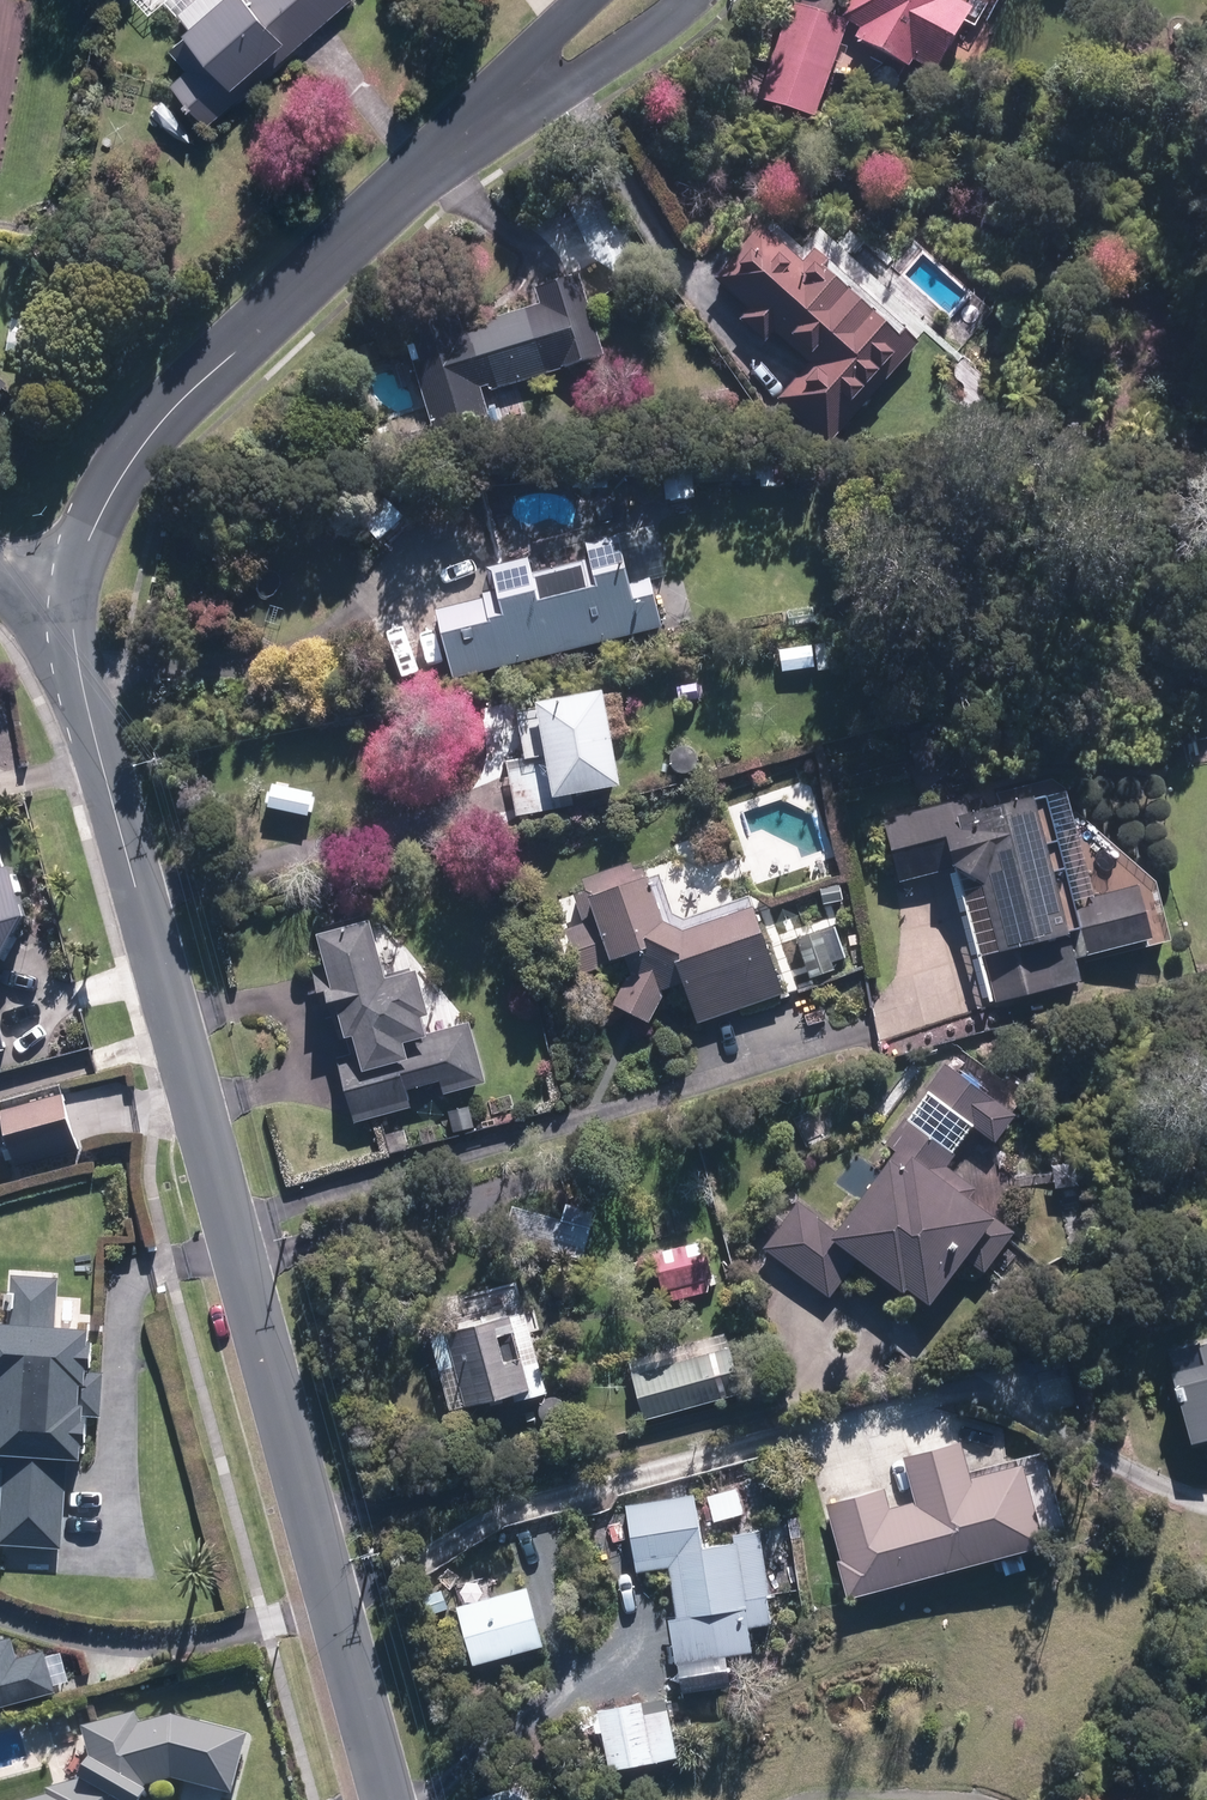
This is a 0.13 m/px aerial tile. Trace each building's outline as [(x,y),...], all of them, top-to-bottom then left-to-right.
[(359,1),(358,0),(235,0),(175,52),(192,72),(175,87),(212,129),(359,1)] [(920,75),(924,68),(948,83),(987,18),(958,0),(959,0),(861,0),(849,21),(867,32),(862,41),(920,75)] [(856,27),(797,6),(779,57),(838,78),(856,27)] [(11,40),(0,38),(0,100),(11,40)] [(812,270),(768,230),(721,284),(756,315),(747,325),(772,348),(782,338),(818,368),(784,406),(835,450),(927,349),(825,256),(812,270)] [(519,389),(567,374),(610,360),(586,281),(541,294),(546,309),(475,330),(477,337),(470,338),(465,320),(410,336),(440,436),(495,420),(487,393),(494,390),(495,395),(519,389)] [(14,391),(0,379),(0,407),(14,391)] [(691,473),(663,473),(663,499),(692,498),(691,473)] [(458,678),(669,625),(657,576),(637,581),(625,533),(590,542),(594,558),(539,572),(535,557),(495,566),(500,589),(489,591),(490,597),(441,609),(458,678)] [(523,815),(588,802),(586,795),(633,786),(615,689),(547,702),(548,707),(525,712),(536,765),(514,769),(523,815)] [(967,865),(1004,1003),(1093,980),(1087,959),(1162,939),(1147,884),(1087,899),(1060,796),(1051,799),(1049,796),(979,814),(974,795),(886,818),(904,882),(967,865)] [(654,876),(647,854),(589,875),(593,887),(579,892),(589,922),(573,927),(589,974),(605,969),(609,981),(637,972),(620,1003),(657,1022),(673,991),(690,985),(703,1023),(791,993),(760,895),(691,917),(682,913),(667,872),(654,876)] [(826,887),(827,902),(848,900),(847,885),(826,887)] [(0,904),(0,1014),(47,1002),(18,898),(0,904)] [(359,1123),(417,1106),(413,1090),(447,1080),(450,1094),(493,1082),(476,1022),(438,1032),(434,1016),(442,1014),(430,969),(417,973),(416,966),(398,971),(383,919),(328,934),(335,961),(319,966),(333,1016),(341,1014),(343,1023),(349,1021),(358,1053),(341,1058),(359,1123)] [(829,932),(804,940),(814,977),(840,969),(829,932)] [(1025,1114),(953,1064),(932,1092),(1005,1143),(1025,1114)] [(68,1092),(5,1110),(21,1166),(84,1149),(68,1092)] [(480,1127),(473,1105),(444,1114),(450,1135),(480,1127)] [(992,1272),(1022,1231),(1006,1219),(1008,1217),(977,1194),(982,1187),(954,1166),(962,1154),(912,1117),(893,1143),(903,1150),(894,1162),(897,1164),(847,1232),(805,1200),(769,1247),(836,1297),(867,1256),(917,1293),(920,1288),(942,1304),(976,1260),(992,1272)] [(596,1230),(540,1211),(525,1255),(582,1274),(596,1230)] [(710,1240),(660,1253),(669,1289),(719,1277),(710,1240)] [(7,1267),(5,1317),(0,1316),(0,1454),(7,1455),(3,1545),(59,1547),(63,1455),(80,1460),(81,1444),(96,1445),(100,1354),(86,1354),(88,1324),(56,1322),(58,1269),(7,1267)] [(532,1366),(519,1316),(455,1332),(455,1333),(438,1338),(446,1368),(463,1364),(474,1409),(518,1398),(519,1402),(553,1392),(545,1362),(532,1366)] [(1198,1344),(1202,1363),(1170,1371),(1188,1440),(1206,1435),(1206,1342),(1198,1344)] [(651,1421),(749,1393),(737,1347),(638,1374),(651,1421)] [(888,1504),(883,1488),(822,1505),(847,1597),(1043,1542),(1020,1459),(970,1473),(961,1440),(903,1456),(915,1497),(888,1504)] [(742,1488),(713,1496),(720,1522),(749,1514),(742,1488)] [(701,1494),(633,1505),(644,1573),(674,1568),(683,1618),(673,1620),(681,1667),(763,1652),(743,1543),(710,1548),(701,1494)] [(535,1587),(463,1606),(479,1666),(551,1646),(535,1587)] [(650,1705),(603,1713),(614,1772),(686,1759),(677,1709),(652,1713),(650,1705)] [(141,1715),(87,1729),(97,1768),(91,1779),(85,1776),(80,1784),(51,1791),(52,1797),(43,1799),(153,1799),(155,1797),(149,1793),(152,1789),(177,1781),(237,1797),(252,1738),(179,1718),(144,1727),(141,1715)]
